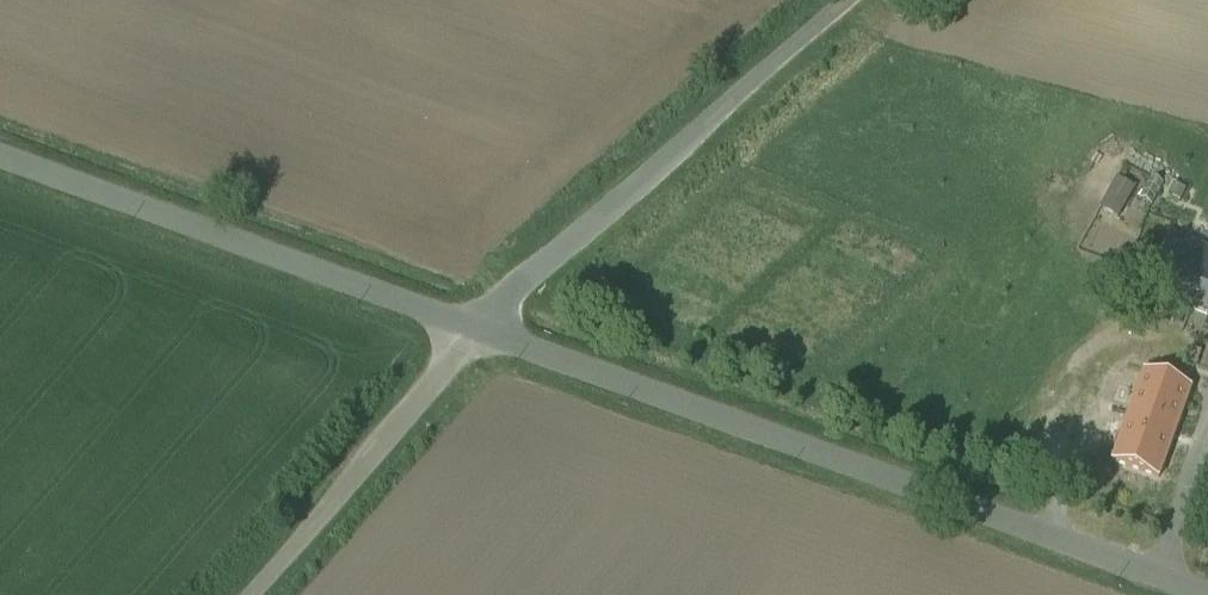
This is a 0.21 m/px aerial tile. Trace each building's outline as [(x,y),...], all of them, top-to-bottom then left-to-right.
[(1153,177),(1141,198),(1153,205),(1165,184),(1153,177)] [(1119,178),(1103,208),(1120,217),(1136,188),(1119,178)] [(1183,209),(1173,235),(1156,228),(1134,284),(1207,312),(1207,219),(1183,209)] [(1145,371),(1113,461),(1161,478),(1193,388),(1145,371)]
